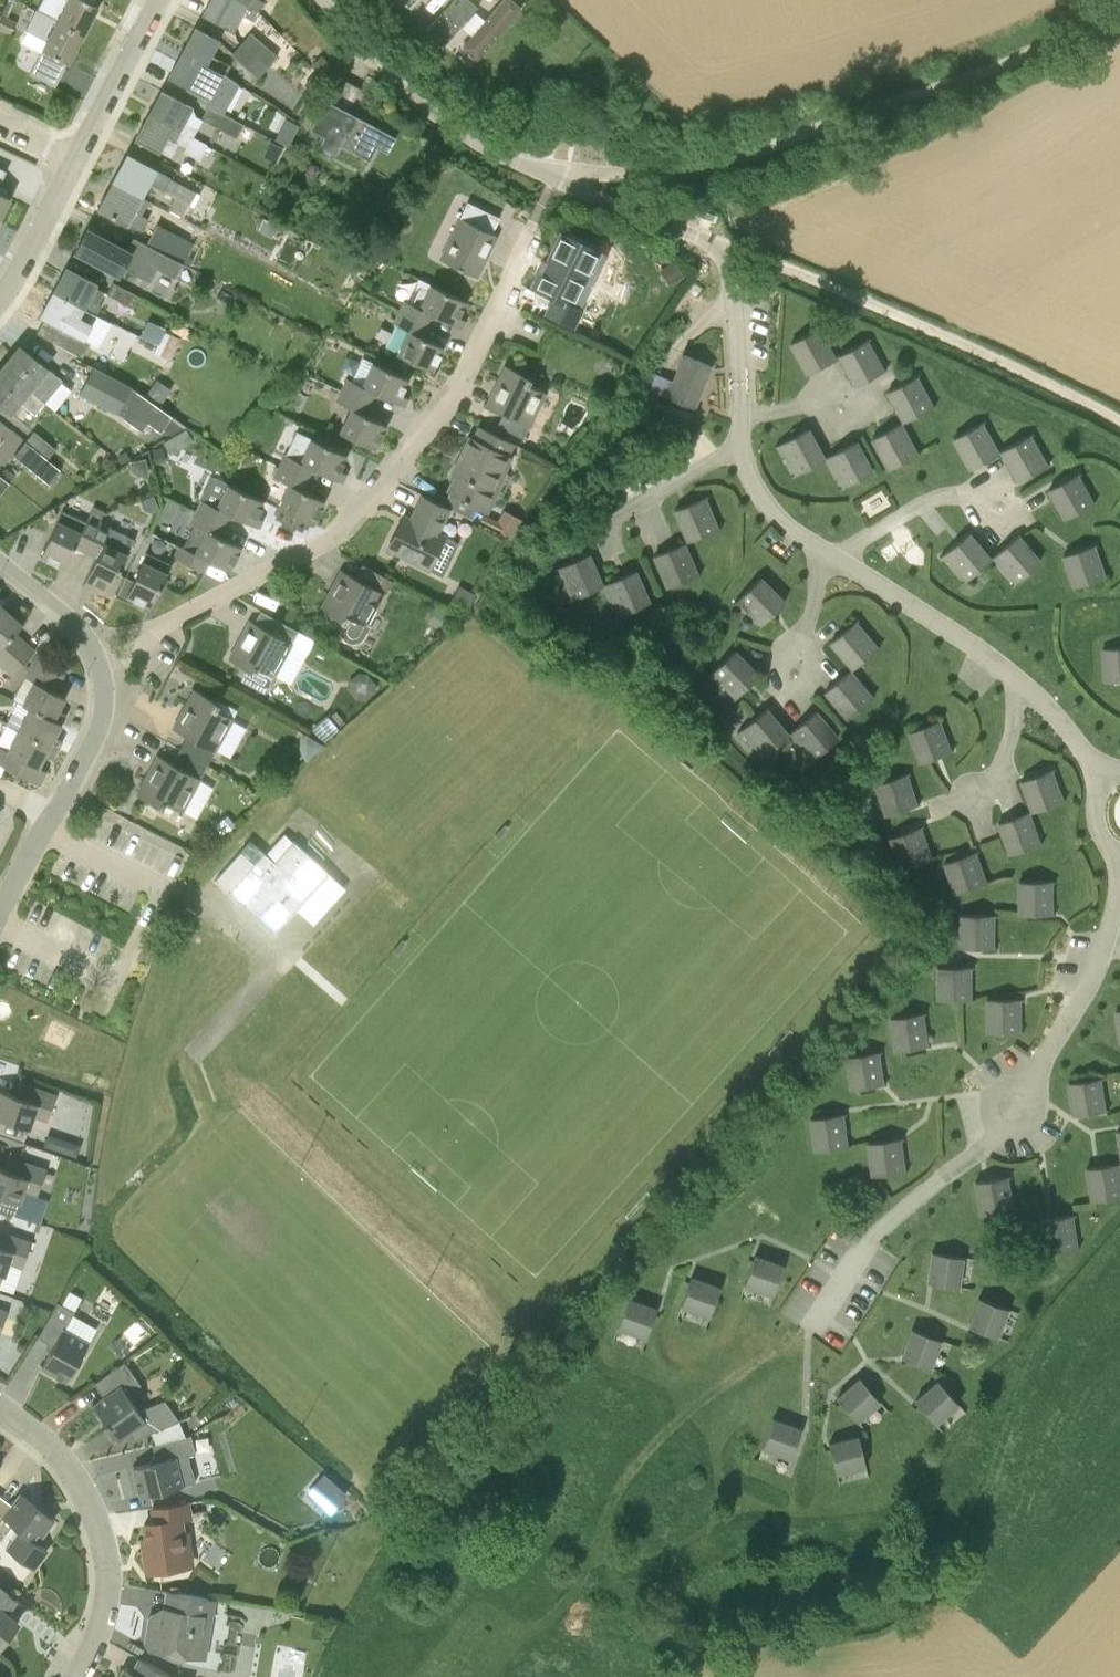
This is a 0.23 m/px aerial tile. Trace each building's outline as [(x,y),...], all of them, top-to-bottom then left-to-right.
[(83,34),(98,6),(87,0),(68,0),(57,21),(83,34)] [(222,24),(234,30),(242,14),(254,21),(259,12),(258,11),(236,0),(210,0),(203,13),(222,24)] [(258,11),(259,12),(265,1),(262,0),(236,0),(258,11)] [(398,8),(419,25),(439,0),(405,0),(398,8)] [(481,57),(523,5),(516,0),(500,0),(464,44),(481,57)] [(40,4),(25,39),(43,47),(59,13),(40,4)] [(461,24),(444,8),(425,29),(443,44),(461,24)] [(1,15),(0,17),(0,28),(10,34),(16,23),(1,15)] [(68,63),(83,34),(57,21),(42,49),(31,72),(55,85),(66,62),(68,63)] [(210,56),(219,40),(195,27),(182,52),(224,74),(229,66),(210,56)] [(243,43),(267,66),(277,54),(251,32),(241,43),(243,43)] [(257,78),(267,66),(243,43),(241,43),(231,54),(257,78)] [(182,52),(169,75),(211,97),(224,74),(182,52)] [(322,54),(311,64),(321,75),(332,65),(322,54)] [(315,91),(323,79),(315,72),(306,84),(315,91)] [(312,128),(311,129),(325,136),(320,146),(335,153),(340,145),(366,158),(370,149),(381,129),(362,119),(361,120),(361,121),(359,125),(351,121),(354,115),(349,112),(361,89),(339,77),(324,105),(313,100),(301,123),(312,128)] [(184,122),(193,106),(162,90),(148,114),(192,138),(193,137),(198,129),(184,122)] [(236,138),(244,124),(209,106),(201,119),(236,138)] [(135,138),(158,151),(166,137),(187,149),(185,152),(199,160),(207,145),(193,137),(192,138),(148,114),(135,138)] [(275,139),(288,146),(292,138),(279,131),(275,139)] [(120,168),(113,182),(141,197),(149,183),(175,197),(168,209),(182,216),(195,192),(156,170),(156,169),(127,154),(127,155),(124,161),(126,161),(122,168),(119,166),(119,167),(120,168)] [(98,208),(140,232),(147,219),(140,215),(147,202),(140,198),(141,197),(113,182),(106,195),(104,194),(103,195),(107,197),(103,203),(102,202),(99,207),(98,207),(98,208)] [(9,197),(0,192),(0,216),(9,197)] [(460,217),(450,237),(440,259),(478,277),(492,247),(491,246),(496,236),(497,237),(498,235),(460,217)] [(146,243),(182,263),(188,266),(193,256),(186,253),(191,244),(156,225),(146,243)] [(87,228),(75,251),(111,271),(115,262),(149,281),(157,266),(174,276),(181,262),(128,234),(121,247),(87,228)] [(532,288),(552,297),(543,315),(574,329),(584,309),(576,305),(596,262),(577,251),(581,242),(561,233),(542,271),(540,270),(532,288)] [(684,276),(674,259),(659,269),(669,286),(684,276)] [(101,304),(98,303),(104,291),(95,287),(97,283),(66,267),(53,291),(96,315),(101,304)] [(466,301),(430,284),(419,279),(407,302),(404,300),(398,312),(428,326),(433,315),(462,328),(462,327),(460,326),(463,320),(465,321),(466,320),(458,316),(466,301)] [(113,282),(107,293),(132,307),(138,296),(113,282)] [(83,339),(96,315),(53,291),(40,315),(83,339)] [(398,351),(397,353),(432,370),(444,346),(423,336),(428,326),(398,312),(393,323),(396,324),(386,345),(398,351)] [(141,335),(158,343),(164,331),(165,329),(148,321),(141,335)] [(791,342),(808,373),(831,361),(814,330),(791,342)] [(164,331),(158,343),(154,352),(170,359),(180,338),(164,331)] [(65,332),(60,340),(81,353),(86,345),(65,332)] [(862,342),(839,355),(856,386),(879,373),(862,342)] [(20,345),(2,367),(29,389),(44,402),(63,380),(47,367),(20,345)] [(694,408),(711,365),(684,354),(667,397),(694,408)] [(347,378),(341,389),(371,403),(376,393),(405,406),(405,405),(403,404),(406,398),(408,399),(409,398),(401,394),(409,379),(374,362),(373,362),(362,357),(352,380),(347,378)] [(486,405),(529,426),(546,390),(528,382),(530,377),(505,365),(486,405)] [(19,402),(35,414),(44,402),(29,389),(2,367),(0,370),(0,404),(11,412),(19,402)] [(101,393),(80,375),(71,385),(92,403),(101,393)] [(160,406),(172,388),(156,378),(145,395),(160,406)] [(928,409),(911,378),(888,391),(904,422),(928,409)] [(371,403),(341,389),(336,400),(351,408),(340,432),(375,449),(386,425),(366,415),(371,403)] [(693,412),(667,402),(659,423),(684,433),(693,412)] [(912,456),(895,425),(872,438),(889,469),(912,456)] [(953,438),(971,468),(994,455),(977,425),(953,438)] [(175,451),(198,439),(191,426),(168,438),(175,451)] [(490,490),(512,442),(480,427),(474,440),(470,438),(453,474),(457,475),(448,492),(486,511),(495,492),(490,490)] [(824,460),(807,429),(783,442),(800,472),(824,460)] [(34,431),(26,441),(47,458),(55,448),(34,431)] [(1025,437),(1002,450),(1019,481),(1042,468),(1025,437)] [(285,455),(279,466),(309,480),(314,469),(342,482),(343,481),(341,480),(344,474),(346,475),(346,473),(339,470),(347,454),(311,438),(299,462),(285,455)] [(17,452),(39,469),(47,458),(26,441),(17,452)] [(832,454),(832,455),(848,485),(871,472),(855,441),(832,454)] [(150,449),(151,464),(164,463),(162,447),(150,449)] [(142,475),(151,474),(148,457),(132,461),(134,471),(142,475)] [(309,480),(279,466),(274,477),(288,484),(277,507),(313,524),(325,500),(304,490),(309,480)] [(15,475),(5,467),(0,474),(0,475),(9,482),(15,475)] [(9,482),(0,475),(0,493),(9,482)] [(263,500),(228,483),(213,476),(196,512),(225,526),(231,514),(259,528),(263,519),(256,516),(263,500)] [(1088,505),(1072,476),(1049,489),(1065,518),(1088,505)] [(437,533),(449,508),(423,495),(407,528),(399,524),(387,549),(429,569),(444,536),(437,533)] [(154,496),(141,501),(143,509),(150,512),(159,508),(154,496)] [(713,531),(699,499),(675,509),(689,541),(713,531)] [(75,546),(86,551),(99,524),(87,518),(85,523),(62,511),(57,521),(40,555),(65,567),(75,546)] [(193,525),(182,547),(230,570),(241,546),(220,536),(225,526),(196,512),(190,523),(193,525)] [(503,527),(513,534),(522,520),(512,513),(503,527)] [(100,522),(99,524),(86,551),(97,556),(83,585),(84,585),(85,583),(91,586),(90,588),(92,589),(95,581),(111,589),(127,554),(134,538),(100,522)] [(990,560),(967,533),(947,550),(970,577),(990,560)] [(1039,563),(1017,536),(997,553),(1019,580),(1039,563)] [(693,577),(679,544),(655,555),(668,587),(693,577)] [(180,545),(174,555),(204,571),(209,560),(182,547),(180,545)] [(1088,547),(1075,551),(1063,555),(1074,586),(1099,578),(1092,556),(1088,547)] [(578,597),(602,586),(588,554),(564,564),(578,597)] [(167,572),(143,561),(126,596),(150,608),(167,572)] [(320,609),(345,622),(342,630),(343,634),(346,638),(350,641),(356,641),(361,639),(363,635),(368,627),(366,626),(384,593),(341,570),(320,609)] [(648,603),(634,571),(610,581),(624,613),(648,603)] [(741,596),(765,621),(784,603),(759,578),(741,596)] [(474,596),(458,588),(451,604),(466,612),(474,596)] [(4,666),(25,642),(15,632),(28,617),(20,610),(14,616),(3,606),(0,609),(0,663),(4,666)] [(442,609),(435,623),(447,629),(454,615),(442,609)] [(274,676),(292,643),(250,620),(229,659),(253,672),(256,667),(274,676)] [(874,651),(851,624),(831,642),(854,669),(874,651)] [(4,666),(14,675),(35,650),(25,642),(4,666)] [(1102,649),(1105,682),(1119,681),(1119,647),(1102,649)] [(715,669),(739,694),(758,676),(734,651),(715,669)] [(38,653),(32,663),(62,679),(67,668),(38,653)] [(62,679),(32,663),(25,675),(35,680),(23,702),(61,723),(66,714),(58,710),(65,697),(55,692),(62,679)] [(868,701),(845,674),(825,691),(848,717),(868,701)] [(215,709),(219,702),(194,689),(173,728),(215,751),(233,718),(215,709)] [(10,724),(20,729),(58,749),(63,740),(55,736),(61,723),(32,707),(26,718),(16,713),(10,724)] [(788,735),(765,709),(745,726),(768,753),(788,735)] [(341,726),(345,722),(335,711),(331,715),(341,726)] [(837,738),(815,711),(794,728),(817,755),(837,738)] [(329,713),(311,728),(322,742),(340,726),(329,713)] [(933,722),(909,731),(920,762),(945,753),(933,722)] [(0,747),(0,764),(32,780),(38,784),(39,784),(40,783),(46,771),(39,767),(45,755),(53,758),(58,749),(20,729),(8,751),(0,747)] [(137,794),(162,808),(165,802),(182,812),(200,778),(158,755),(137,794)] [(1046,771),(1021,780),(1032,811),(1058,802),(1046,771)] [(901,775),(876,783),(886,815),(911,807),(901,775)] [(998,823),(1010,854),(1035,845),(1023,813),(998,823)] [(223,835),(235,824),(227,814),(215,824),(223,835)] [(915,828),(890,837),(901,868),(926,859),(915,828)] [(264,853),(260,857),(254,863),(241,852),(215,881),(239,903),(240,902),(275,933),(329,873),(293,841),(283,852),(275,844),(266,854),(264,853)] [(969,853),(944,862),(955,893),(980,884),(969,853)] [(1046,881),(1019,881),(1020,914),(1046,914),(1046,881)] [(190,922),(196,913),(193,912),(187,908),(181,916),(190,922)] [(988,914),(961,914),(961,947),(987,947),(988,914)] [(965,966),(938,966),(938,1000),(965,1000),(965,966)] [(1014,998),(987,999),(988,1032),(1014,1032),(1014,998)] [(917,1013),(890,1017),(895,1050),(921,1046),(917,1013)] [(873,1052),(846,1056),(851,1089),(877,1085),(873,1052)] [(1100,1111),(1095,1078),(1068,1082),(1073,1115),(1100,1111)] [(30,1128),(34,1116),(47,1120),(56,1094),(26,1084),(21,1097),(0,1089),(0,1118),(30,1128)] [(837,1114),(810,1118),(815,1150),(841,1147),(837,1114)] [(894,1139),(868,1142),(872,1175),(899,1171),(894,1139)] [(70,1153),(86,1160),(89,1150),(73,1144),(70,1153)] [(19,1202),(23,1190),(37,1195),(46,1169),(9,1156),(4,1169),(0,1167),(0,1210),(15,1215),(19,1202)] [(1119,1196),(1119,1162),(1086,1168),(1092,1200),(1119,1196)] [(981,1214),(1007,1210),(1002,1177),(975,1182),(981,1214)] [(1045,1251),(1071,1248),(1066,1215),(1040,1219),(1045,1251)] [(13,1292),(22,1267),(23,1268),(32,1242),(1,1231),(0,1233),(0,1287),(13,1292)] [(962,1258),(933,1253),(928,1282),(957,1285),(962,1258)] [(754,1255),(745,1284),(772,1294),(783,1265),(754,1255)] [(720,1287),(691,1278),(682,1306),(709,1315),(720,1287)] [(646,1338),(656,1309),(628,1299),(618,1328),(646,1338)] [(1006,1310),(979,1299),(970,1326),(996,1336),(1006,1310)] [(42,1366),(67,1381),(88,1343),(64,1329),(74,1311),(58,1302),(38,1337),(53,1346),(42,1366)] [(941,1338),(912,1329),(901,1356),(929,1367),(941,1338)] [(134,1376),(124,1362),(94,1383),(104,1397),(93,1405),(118,1440),(131,1430),(137,1438),(190,1417),(190,1415),(177,1420),(164,1402),(140,1412),(128,1395),(141,1386),(135,1376),(134,1376)] [(860,1378),(837,1398),(855,1420),(879,1400),(860,1378)] [(958,1404),(938,1382),(915,1401),(935,1423),(958,1404)] [(800,1430),(772,1419),(763,1448),(790,1458),(800,1430)] [(140,1496),(182,1485),(178,1469),(191,1466),(188,1455),(195,1453),(191,1435),(152,1444),(156,1461),(133,1467),(140,1496)] [(859,1437),(828,1443),(836,1473),(865,1466),(859,1437)] [(347,1493),(324,1472),(305,1493),(329,1514),(347,1493)] [(21,1530),(7,1548),(35,1569),(48,1550),(38,1542),(55,1519),(42,1509),(43,1508),(41,1507),(40,1508),(21,1493),(12,1505),(0,1496),(0,1529),(6,1534),(13,1524),(21,1530)] [(190,1518),(187,1503),(152,1507),(154,1522),(144,1523),(149,1551),(144,1552),(147,1572),(185,1567),(178,1519),(190,1518)] [(9,1594),(0,1587),(0,1605),(9,1594)] [(176,1592),(173,1608),(163,1616),(152,1614),(148,1617),(147,1629),(150,1633),(147,1646),(150,1649),(194,1657),(202,1654),(204,1636),(200,1632),(203,1614),(211,1615),(214,1598),(176,1592)] [(5,1636),(7,1637),(18,1623),(0,1609),(0,1643),(5,1636)] [(174,1675),(140,1658),(133,1673),(125,1668),(120,1676),(173,1676),(174,1675)]
